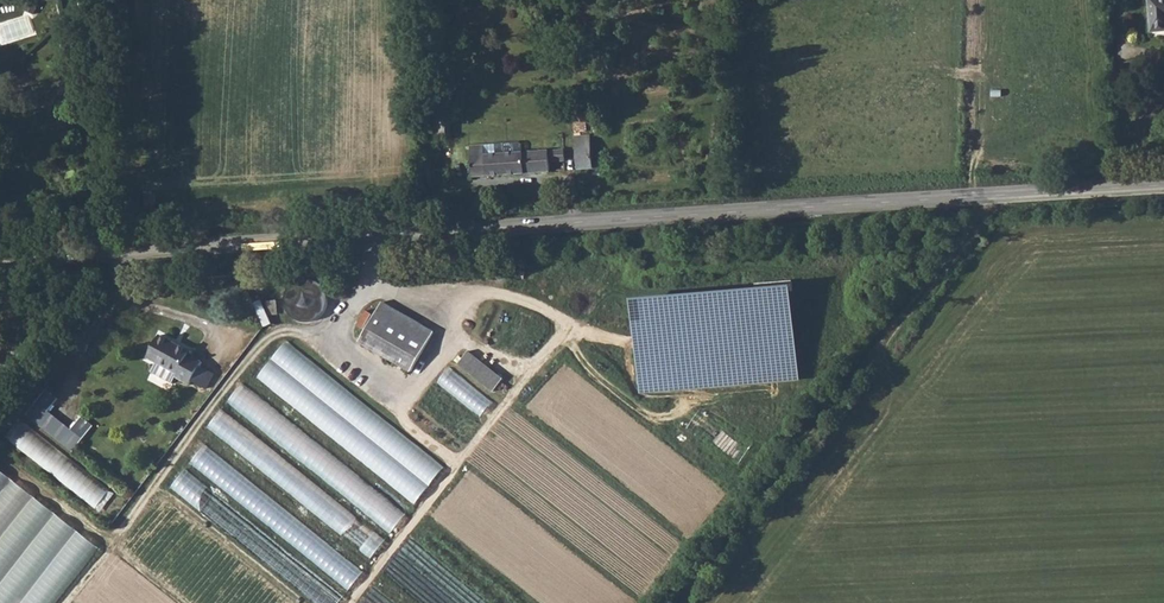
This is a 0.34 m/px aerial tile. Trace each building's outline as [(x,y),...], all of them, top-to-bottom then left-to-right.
[(1151,8),(1155,45),(1163,44),(1163,8),(1151,8)] [(449,117),(439,118),(440,135),(454,134),(454,113),(449,114),(449,117)] [(488,147),(474,148),(476,178),(552,174),(552,168),(567,167),(566,153),(488,157),(488,147)] [(595,152),(578,153),(579,172),(596,172),(595,152)] [(633,305),(639,382),(800,368),(792,281),(757,284),(758,294),(633,305)] [(323,321),(327,286),(290,282),(286,317),(323,321)] [(381,308),(364,348),(424,371),(440,331),(381,308)] [(168,342),(157,364),(187,379),(185,383),(200,391),(211,370),(196,362),(198,358),(168,342)] [(286,342),(257,380),(418,502),(447,464),(286,342)] [(459,363),(494,391),(505,377),(469,350),(459,363)] [(439,381),(482,416),(493,402),(450,367),(439,381)] [(362,473),(242,384),(227,405),(349,495),(352,491),(345,485),(350,478),(355,482),(362,473)] [(27,416),(76,450),(94,424),(80,414),(71,426),(50,411),(60,397),(47,388),(27,416)] [(243,440),(250,430),(223,409),(209,427),(262,468),(263,467),(251,458),(257,450),(243,440)] [(700,409),(688,430),(742,462),(754,441),(700,409)] [(24,422),(9,441),(103,510),(117,491),(24,422)] [(313,532),(204,447),(191,463),(300,548),(313,532)] [(100,544),(0,471),(0,602),(57,602),(100,544)] [(185,471),(172,488),(297,583),(309,567),(185,471)] [(347,560),(334,576),(350,588),(362,573),(347,560)]
